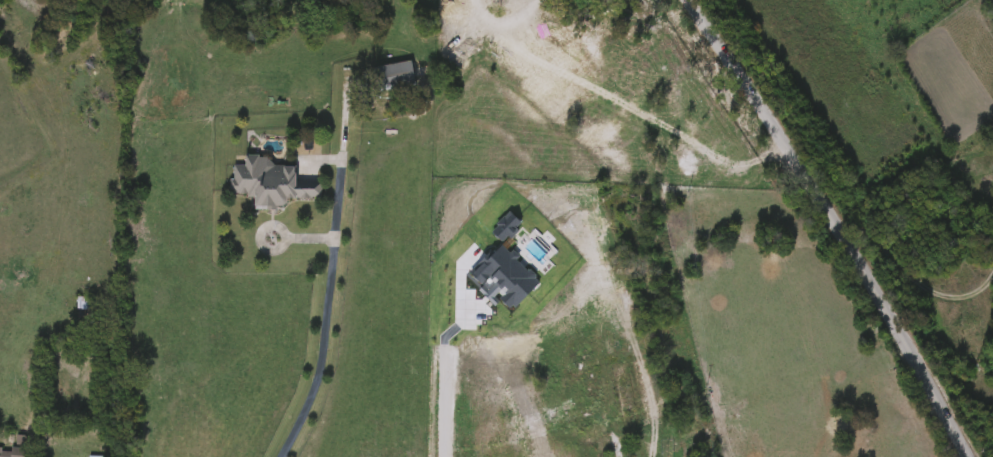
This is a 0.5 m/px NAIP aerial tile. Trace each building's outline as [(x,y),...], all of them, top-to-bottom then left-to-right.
[(377,92),(373,66),(410,62),(413,87),(377,92)] [(228,194),(231,164),(242,165),(242,155),(269,157),(268,165),(293,167),(292,181),(320,183),(318,200),(283,197),(282,210),(250,207),(251,196),(228,194)] [(22,449),(22,456),(0,456),(0,449),(22,449)]
